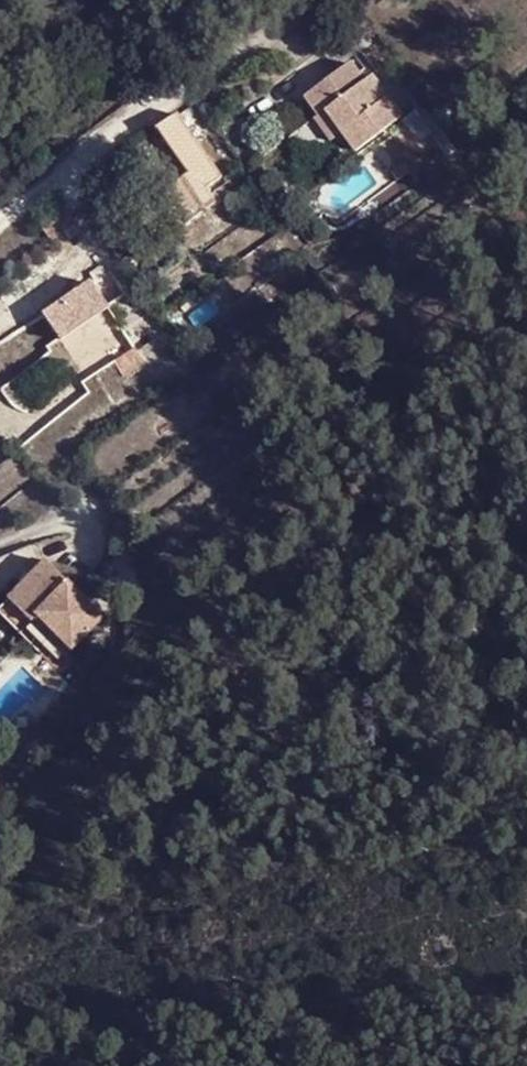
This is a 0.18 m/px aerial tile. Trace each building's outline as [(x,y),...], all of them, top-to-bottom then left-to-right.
[(350,59),(304,95),(318,113),(325,107),(340,127),(356,146),(401,111),(370,71),(363,77),(353,85),(347,77),(357,70),(350,59)] [(363,77),(357,70),(347,77),(353,85),(363,77)] [(329,137),(340,127),(325,107),(318,113),(312,117),(329,137)] [(183,214),(190,224),(217,204),(206,189),(220,179),(176,117),(156,132),(188,173),(157,196),(173,221),(183,214)] [(39,314),(60,348),(111,315),(89,281),(39,314)] [(102,325),(72,345),(81,357),(69,365),(84,386),(96,379),(104,389),(144,361),(137,351),(159,336),(144,313),(112,338),(102,325)] [(104,389),(115,404),(155,378),(144,361),(104,389)] [(64,594),(34,553),(0,578),(0,597),(9,609),(0,615),(0,625),(5,632),(19,622),(25,617),(44,644),(49,641),(42,627),(70,602),(64,594)] [(86,578),(34,553),(64,594),(86,578)] [(9,609),(0,597),(0,615),(9,609)] [(81,617),(70,602),(42,627),(49,641),(81,617)] [(38,648),(44,644),(25,617),(19,622),(38,648)]
